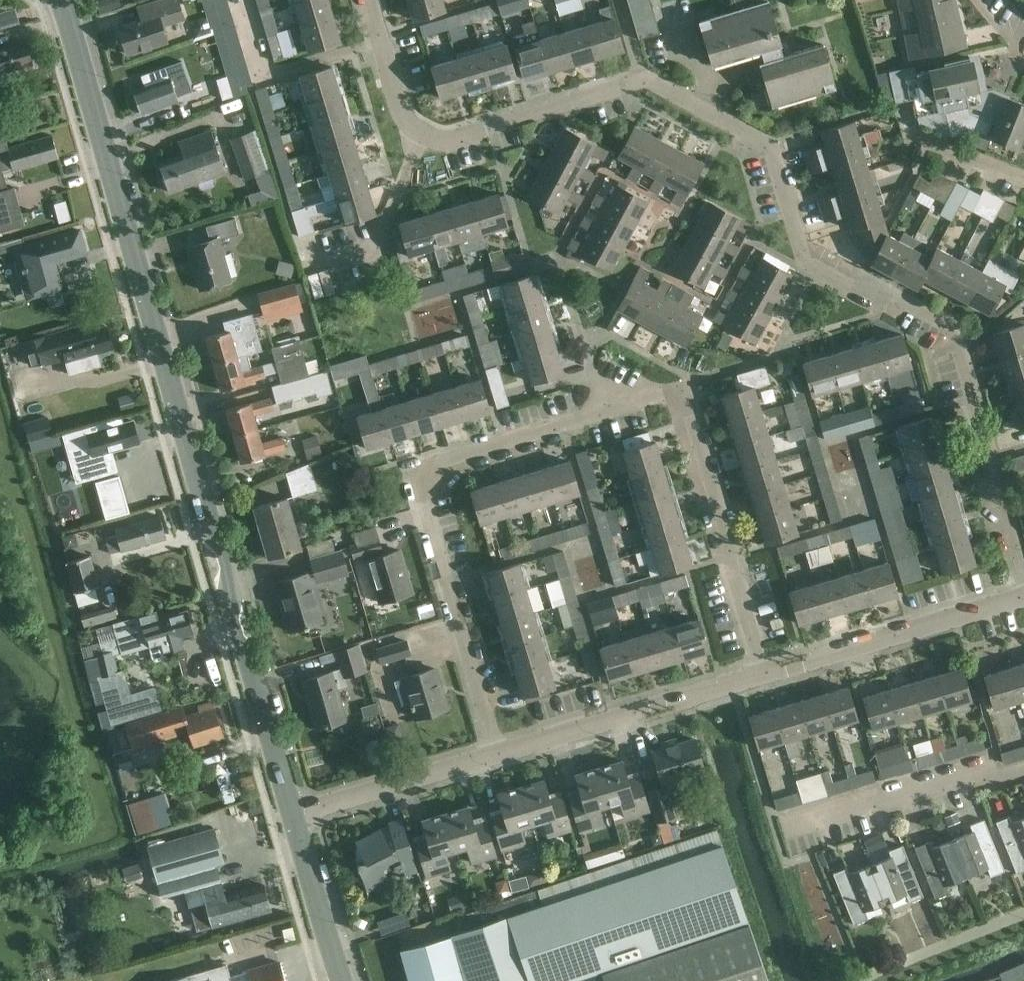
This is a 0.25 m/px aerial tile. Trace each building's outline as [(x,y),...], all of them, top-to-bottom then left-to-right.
[(99,15),(130,4),(128,0),(94,0),(99,15)] [(146,48),(167,42),(162,25),(183,18),(177,0),(159,0),(138,6),(142,19),(119,26),(127,54),(146,48)] [(228,4),(227,0),(202,0),(205,11),(228,4)] [(270,9),(267,0),(256,0),(260,12),(270,9)] [(333,16),(328,0),(298,0),(294,1),(301,26),(333,16)] [(442,0),(407,0),(413,19),(445,10),(442,0)] [(638,39),(660,33),(650,0),(627,0),(638,39)] [(737,9),(699,21),(712,64),(741,56),(750,85),(765,81),(772,106),(835,87),(822,44),(794,52),(786,40),(779,42),(766,0),(734,0),(737,9)] [(902,11),(912,8),(918,31),(905,34),(911,59),(931,54),(950,49),(947,35),(962,31),(954,0),(899,0),(902,11)] [(209,22),(232,15),(228,4),(205,11),(209,22)] [(484,6),(468,11),(471,21),(487,16),(484,6)] [(597,58),(623,50),(610,6),(598,9),(602,21),(587,25),(597,58)] [(444,18),(447,28),(463,24),(460,13),(444,18)] [(214,29),(215,33),(235,27),(232,15),(209,22),(211,29),(214,29)] [(197,19),(193,28),(195,37),(211,32),(207,16),(197,19)] [(308,51),(340,41),(333,16),(301,26),(308,51)] [(262,20),(267,36),(277,33),(273,17),(262,20)] [(512,37),(519,60),(524,79),(549,72),(539,40),(540,39),(534,20),(521,24),(524,34),(512,37)] [(420,25),(423,36),(439,31),(435,21),(420,25)] [(563,32),(573,65),(597,58),(587,25),(563,32)] [(215,33),(218,44),(239,38),(235,27),(215,33)] [(563,32),(540,39),(539,40),(549,72),(573,65),(563,32)] [(222,56),(242,50),(239,38),(218,44),(222,56)] [(269,45),(274,60),(298,53),(294,41),(281,45),(280,42),(269,45)] [(32,64),(25,42),(0,49),(0,73),(32,64)] [(490,83),(515,76),(505,44),(481,51),(490,83)] [(225,67),(245,61),(242,50),(222,56),(225,67)] [(456,59),(466,91),(490,83),(481,51),(456,59)] [(913,99),(914,105),(922,103),(979,91),(972,61),(970,61),(969,56),(943,62),(944,67),(909,74),(907,67),(888,71),(895,103),(913,99)] [(431,66),(439,91),(441,98),(466,91),(456,59),(431,66)] [(192,92),(181,61),(165,67),(169,78),(133,90),(142,114),(178,101),(176,97),(192,92)] [(229,79),(249,73),(245,61),(225,67),(229,79)] [(307,100),(339,91),(332,66),(299,76),(307,100)] [(252,84),(249,73),(229,79),(234,97),(248,92),(246,86),(252,84)] [(233,97),(227,76),(216,79),(222,100),(233,97)] [(219,97),(215,85),(209,88),(205,77),(193,82),(197,93),(195,94),(199,105),(219,97)] [(979,91),(922,103),(914,105),(918,123),(950,136),(973,130),(977,132),(972,140),(984,146),(988,136),(990,137),(1008,98),(1009,94),(992,88),(991,88),(979,91)] [(339,91),(307,100),(314,125),(346,115),(339,91)] [(262,112),(273,109),(286,105),(281,92),(257,99),(262,112)] [(1017,148),(1023,131),(1023,104),(1008,98),(990,137),(1017,148)] [(269,138),(281,135),(273,109),(262,112),(269,138)] [(346,115),(314,125),(321,149),(353,140),(346,115)] [(888,234),(853,121),(821,131),(851,229),(855,228),(862,255),(873,260),(888,234)] [(618,157),(633,165),(627,177),(635,182),(642,170),(641,170),(658,139),(635,126),(618,157)] [(552,151),(583,168),(583,167),(590,154),(602,160),(607,151),(564,128),(552,151)] [(225,171),(211,130),(183,140),(187,152),(158,162),(169,192),(225,171)] [(232,139),(245,178),(267,170),(254,132),(232,139)] [(5,230),(25,224),(14,186),(8,188),(2,170),(12,167),(13,170),(58,157),(52,135),(8,147),(6,141),(0,142),(0,231),(5,230)] [(277,163),(288,159),(281,135),(269,138),(277,163)] [(649,189),(657,194),(664,182),(663,182),(680,151),(658,139),(641,170),(642,170),(655,177),(649,189)] [(321,149),(329,174),(361,164),(353,140),(321,149)] [(820,147),(811,150),(815,160),(823,157),(820,147)] [(815,160),(811,150),(803,152),(807,162),(815,160)] [(571,190),(571,189),(578,176),(590,182),(595,173),(583,167),(583,168),(552,151),(540,173),(571,190)] [(680,151),(663,182),(664,182),(677,189),(671,201),(680,206),(703,163),(680,151)] [(818,170),(826,168),(823,157),(815,160),(818,170)] [(296,184),(288,159),(277,163),(284,187),(296,184)] [(807,162),(810,173),(818,170),(815,160),(807,162)] [(317,178),(320,188),(332,185),(336,197),(367,186),(361,164),(329,174),(317,178)] [(913,186),(935,198),(946,177),(936,171),(930,182),(918,175),(913,186)] [(558,213),(566,198),(578,204),(583,196),(571,189),(571,190),(540,173),(528,196),(558,213)] [(959,204),(962,199),(963,199),(968,188),(946,177),(935,198),(945,203),(948,198),(959,204)] [(291,210),(309,205),(302,182),(296,184),(284,187),(291,210)] [(605,208),(635,224),(648,202),(617,185),(609,200),(597,194),(592,202),(604,209),(605,208)] [(375,213),(367,186),(336,197),(309,205),(291,210),(299,235),(314,231),(310,217),(334,210),(333,209),(339,208),(343,223),(375,213)] [(959,204),(982,216),(993,195),(983,189),(980,195),(968,188),(963,199),(962,199),(959,204)] [(482,233),(507,225),(497,193),(472,201),(482,233)] [(834,195),(826,198),(829,208),(837,205),(834,195)] [(993,221),(1003,201),(1004,200),(993,195),(982,216),(993,221)] [(829,208),(826,198),(818,200),(821,210),(829,208)] [(66,200),(54,203),(59,223),(71,220),(66,200)] [(448,208),(458,240),(482,233),(472,201),(448,208)] [(747,234),(751,225),(709,202),(697,225),(727,241),(728,241),(735,228),(747,234)] [(837,205),(829,208),(832,219),(841,216),(837,205)] [(448,208),(425,215),(434,247),(440,266),(446,264),(449,259),(445,244),(458,240),(448,208)] [(592,230),(623,247),(635,224),(605,208),(604,209),(597,222),(585,216),(580,225),(592,231),(592,230)] [(832,219),(829,208),(821,210),(824,221),(832,219)] [(400,226),(390,229),(400,264),(411,261),(410,255),(434,247),(425,215),(399,223),(400,226)] [(235,218),(225,221),(205,226),(210,241),(188,247),(199,289),(232,280),(220,237),(239,232),(235,218)] [(715,264),(716,263),(723,249),(734,256),(739,247),(728,241),(727,241),(697,225),(684,247),(715,264)] [(42,294),(61,288),(54,262),(86,253),(79,229),(25,245),(23,238),(0,244),(0,253),(16,249),(30,297),(42,294)] [(611,270),(623,247),(592,230),(592,231),(585,244),(573,238),(568,247),(570,248),(566,255),(579,262),(583,255),(611,270)] [(873,260),(871,264),(894,276),(914,237),(904,231),(899,241),(888,234),(873,260)] [(922,278),(921,278),(932,258),(931,258),(921,252),(926,243),(914,237),(894,276),(917,288),(922,278)] [(715,264),(684,247),(672,270),(703,286),(711,272),(722,278),(727,269),(716,263),(715,264)] [(922,277),(944,289),(960,259),(937,247),(931,258),(932,258),(921,278),(922,278),(922,277)] [(960,259),(944,289),(966,301),(982,271),(970,265),(975,257),(964,251),(960,260),(960,259)] [(754,273),(743,266),(738,275),(749,281),(750,280),(781,297),(793,275),(762,258),(754,273)] [(982,271),(966,301),(989,313),(1002,289),(1010,293),(1020,275),(988,258),(982,271)] [(501,264),(504,275),(520,270),(517,259),(501,264)] [(618,309),(640,321),(657,291),(657,290),(643,283),(649,271),(641,266),(618,309)] [(480,282),(496,277),(492,267),(477,271),(480,282)] [(453,279),(456,289),(471,285),(468,274),(453,279)] [(534,274),(502,284),(509,308),(541,299),(534,274)] [(640,321),(663,334),(680,303),(678,302),(665,295),(672,283),(663,279),(657,290),(657,291),(640,321)] [(738,303),(768,320),(781,297),(750,280),(749,281),(742,295),(730,288),(726,297),(737,303),(738,303)] [(444,281),(408,292),(411,302),(447,292),(444,281)] [(266,322),(303,311),(295,282),(258,293),(266,322)] [(685,346),(702,315),(687,307),(694,295),(685,291),(678,302),(680,303),(663,334),(685,346)] [(509,308),(516,333),(549,323),(541,299),(509,308)] [(470,320),(481,317),(476,302),(466,305),(470,320)] [(756,342),(768,320),(738,303),(737,303),(730,317),(718,310),(713,319),(756,342)] [(225,332),(206,337),(213,363),(248,354),(262,350),(252,313),(223,321),(226,331),(225,332)] [(481,317),(470,320),(478,345),(488,341),(481,317)] [(556,347),(549,323),(516,333),(524,357),(556,347)] [(1000,356),(1023,349),(1023,326),(1023,324),(993,333),(1000,356)] [(26,353),(29,366),(63,356),(65,362),(112,348),(106,326),(69,337),(66,329),(22,342),(26,353)] [(886,373),(911,366),(901,334),(876,341),(886,373)] [(441,342),(444,353),(459,348),(456,337),(441,342)] [(272,347),(281,383),(308,375),(299,340),(272,347)] [(488,341),(478,345),(485,368),(495,365),(488,341)] [(852,348),(862,380),(886,373),(876,341),(852,348)] [(416,349),(420,360),(435,355),(432,345),(416,349)] [(524,358),(511,361),(514,371),(527,367),(531,382),(563,373),(556,347),(524,357),(524,358)] [(862,380),(852,348),(828,355),(837,387),(862,380)] [(1007,380),(1023,376),(1023,349),(1000,356),(1007,380)] [(408,352),(392,357),(396,367),(411,362),(408,352)] [(262,365),(251,368),(248,354),(213,363),(221,390),(245,383),(244,382),(266,376),(262,365)] [(828,355),(803,363),(812,395),(837,387),(828,355)] [(392,357),(369,364),(372,374),(396,367),(392,357)] [(791,361),(778,364),(782,377),(795,373),(791,361)] [(495,365),(485,368),(492,393),(503,390),(495,365)] [(721,395),(729,420),(761,411),(754,387),(769,382),(764,366),(737,374),(742,389),(721,395)] [(282,383),(272,386),(276,402),(293,398),(293,400),(302,397),(302,395),(316,392),(317,396),(332,392),(326,371),(321,372),(320,372),(308,375),(282,383)] [(793,401),(805,398),(798,374),(786,378),(793,401)] [(1014,405),(1023,402),(1023,376),(1007,380),(1014,405)] [(455,386),(465,418),(489,411),(479,379),(455,386)] [(440,426),(465,418),(455,386),(430,394),(440,426)] [(136,392),(118,397),(121,412),(140,407),(136,392)] [(440,426),(430,394),(406,401),(416,433),(440,426)] [(253,414),(274,409),(271,397),(250,403),(250,402),(226,409),(233,435),(257,429),(253,414)] [(801,425),(813,422),(805,398),(793,401),(801,425)] [(920,400),(896,407),(899,418),(923,410),(920,400)] [(406,401),(382,408),(392,440),(416,433),(406,401)] [(1014,405),(1021,431),(1023,430),(1023,402),(1014,405)] [(896,407),(872,414),(875,425),(899,418),(896,407)] [(357,416),(367,448),(392,440),(382,408),(357,416)] [(729,420),(736,444),(768,435),(761,411),(729,420)] [(847,421),(850,432),(875,425),(872,414),(847,421)] [(47,415),(23,423),(29,442),(53,435),(47,415)] [(92,423),(62,432),(70,462),(91,456),(94,465),(115,459),(113,450),(120,448),(139,443),(133,420),(124,423),(122,415),(92,423)] [(939,441),(931,416),(899,426),(906,450),(939,441)] [(821,423),(825,439),(850,432),(847,421),(833,425),(832,420),(821,423)] [(820,446),(813,422),(801,425),(808,449),(820,446)] [(241,462),(260,456),(265,455),(264,454),(285,448),(282,437),(261,443),(257,429),(233,435),(241,462)] [(649,431),(622,439),(625,450),(623,451),(630,476),(662,467),(655,442),(652,442),(649,431)] [(317,435),(302,439),(307,459),(322,455),(317,435)] [(768,435),(736,444),(743,469),(775,459),(768,435)] [(859,438),(866,462),(877,459),(870,435),(859,438)] [(946,465),(939,441),(906,450),(914,475),(946,465)] [(815,474),(827,470),(820,446),(808,449),(815,474)] [(588,449),(576,453),(579,464),(587,490),(598,486),(599,486),(591,460),(588,449)] [(775,459),(743,469),(751,493),(783,484),(775,459)] [(874,487),(885,483),(877,459),(866,462),(874,487)] [(554,500),(579,492),(569,461),(545,468),(554,500)] [(286,473),(294,497),(318,490),(310,463),(286,473)] [(921,499),(953,490),(946,465),(914,475),(921,499)] [(662,467),(630,476),(637,500),(670,490),(662,467)] [(530,507),(554,500),(545,468),(520,476),(530,507)] [(815,474),(822,498),(834,495),(827,470),(815,474)] [(130,509),(121,476),(100,483),(109,515),(130,509)] [(505,515),(530,507),(520,476),(496,483),(505,515)] [(496,483),(471,491),(479,516),(481,522),(491,519),(505,515),(496,483)] [(881,513),(892,510),(903,506),(898,489),(888,493),(885,483),(874,487),(881,513)] [(783,484),(751,493),(758,518),(790,508),(783,484)] [(587,490),(594,513),(605,510),(598,486),(587,490)] [(637,500),(645,525),(677,515),(670,490),(637,500)] [(928,524),(960,514),(953,490),(921,499),(928,524)] [(834,495),(822,498),(830,523),(842,519),(834,495)] [(261,531),(293,522),(286,498),(254,507),(261,531)] [(758,518),(765,542),(797,533),(790,508),(758,518)] [(605,510),(594,513),(601,537),(612,534),(605,510)] [(892,510),(881,513),(888,536),(899,532),(892,510)] [(935,547),(967,537),(960,514),(928,524),(935,547)] [(645,525),(652,549),(684,540),(677,515),(645,525)] [(105,539),(109,554),(166,538),(160,516),(114,528),(116,535),(105,539)] [(880,538),(875,519),(849,526),(853,537),(868,533),(871,541),(880,538)] [(261,531),(268,557),(300,548),(293,522),(261,531)] [(587,522),(563,529),(567,541),(590,533),(587,522)] [(381,550),(374,526),(353,532),(357,544),(342,548),(345,557),(353,555),(354,559),(381,550)] [(849,526),(825,533),(833,560),(854,554),(850,538),(853,537),(849,526)] [(542,548),(567,541),(563,529),(539,537),(542,548)] [(899,532),(888,536),(895,559),(907,556),(899,532)] [(62,536),(65,549),(78,546),(74,533),(62,536)] [(802,540),(805,551),(810,568),(834,561),(833,560),(825,533),(802,540)] [(612,534),(601,537),(608,562),(619,559),(612,534)] [(514,544),(517,555),(542,548),(539,537),(514,544)] [(967,537),(935,547),(943,573),(975,563),(967,537)] [(306,545),(310,558),(335,551),(331,538),(306,545)] [(636,553),(636,554),(639,565),(656,561),(659,574),(692,564),(684,540),(652,549),(636,553)] [(802,540),(777,547),(780,558),(805,551),(802,540)] [(514,544),(499,548),(503,560),(517,555),(514,544)] [(317,582),(336,577),(348,574),(341,550),(310,559),(317,582)] [(379,602),(393,598),(412,593),(399,550),(367,560),(379,602)] [(570,575),(563,551),(552,554),(560,579),(570,575)] [(99,586),(91,556),(67,563),(75,592),(99,586)] [(895,559),(903,585),(923,579),(919,566),(911,569),(907,556),(895,559)] [(619,559),(608,562),(616,586),(626,582),(619,559)] [(871,602),(897,594),(888,562),(862,570),(871,602)] [(526,588),(518,563),(486,573),(494,598),(526,588)] [(862,570),(839,577),(848,609),(871,602),(862,570)] [(275,583),(289,631),(304,626),(305,628),(321,623),(307,573),(275,583)] [(567,603),(577,600),(570,575),(560,579),(567,603)] [(686,575),(660,582),(663,593),(689,586),(686,575)] [(814,584),(823,616),(848,609),(839,577),(814,584)] [(636,589),(639,600),(663,593),(660,582),(636,589)] [(814,584),(789,591),(799,623),(823,616),(814,584)] [(494,598),(501,623),(533,614),(526,588),(494,598)] [(636,589),(612,596),(616,607),(639,600),(636,589)] [(612,596),(588,604),(591,615),(616,607),(612,596)] [(574,626),(584,623),(577,600),(567,603),(574,626)] [(84,625),(117,617),(115,606),(81,614),(84,625)] [(103,653),(93,656),(99,677),(100,677),(119,672),(115,656),(149,646),(153,658),(183,649),(179,637),(193,633),(187,610),(158,619),(156,610),(113,623),(117,638),(99,642),(103,653)] [(501,623),(508,646),(540,637),(533,614),(501,623)] [(708,651),(698,618),(673,626),(682,658),(708,651)] [(574,626),(581,651),(592,648),(584,623),(574,626)] [(649,633),(658,665),(682,658),(673,626),(649,633)] [(625,640),(635,672),(658,665),(649,633),(625,640)] [(515,670),(547,661),(540,637),(508,646),(515,670)] [(380,663),(409,655),(405,640),(376,649),(380,663)] [(635,672),(625,640),(600,648),(610,680),(635,672)] [(308,699),(317,728),(345,720),(336,688),(347,685),(345,676),(365,670),(358,645),(340,650),(345,668),(306,679),(311,698),(308,699)] [(581,651),(586,666),(596,663),(592,648),(581,651)] [(525,695),(527,702),(549,695),(547,688),(555,686),(547,661),(515,670),(522,695),(525,695)] [(1010,668),(1019,700),(1023,699),(1023,663),(1010,668)] [(961,667),(937,675),(946,707),(971,700),(961,667)] [(401,705),(411,702),(416,718),(447,708),(435,668),(404,677),(404,678),(394,681),(401,705)] [(984,675),(994,707),(1019,700),(1010,668),(984,675)] [(937,675),(912,682),(922,714),(946,707),(937,675)] [(887,689),(897,721),(922,714),(912,682),(887,689)] [(847,687),(823,694),(832,726),(857,719),(847,687)] [(887,689),(863,697),(873,729),(897,721),(887,689)] [(823,694),(798,701),(808,733),(832,726),(823,694)] [(798,701),(775,708),(785,740),(784,741),(789,758),(801,754),(796,737),(808,733),(798,701)] [(223,736),(212,702),(199,706),(201,712),(185,717),(183,708),(125,727),(132,748),(188,729),(194,746),(223,736)] [(775,708),(749,716),(759,748),(784,741),(785,740),(775,708)] [(966,742),(969,753),(985,748),(982,738),(966,742)] [(704,769),(694,739),(652,751),(662,782),(704,769)] [(945,760),(961,755),(958,745),(942,749),(945,760)] [(883,778),(897,774),(912,770),(909,759),(894,764),(891,752),(876,757),(883,778)] [(921,767),(936,763),(933,752),(918,757),(921,767)] [(621,760),(599,767),(610,803),(621,800),(626,817),(649,810),(638,776),(627,779),(621,760)] [(581,793),(569,796),(575,816),(580,831),(604,824),(598,807),(610,803),(599,767),(575,774),(581,793)] [(832,782),(829,770),(820,773),(824,784),(832,782)] [(856,775),(847,777),(851,788),(859,785),(875,781),(872,770),(856,775)] [(820,773),(796,780),(803,802),(811,799),(827,795),(824,784),(820,773)] [(252,777),(240,780),(243,792),(256,789),(252,777)] [(832,782),(835,792),(851,788),(847,777),(832,782)] [(549,836),(571,829),(561,795),(549,798),(544,780),(522,786),(533,823),(544,820),(549,836)] [(666,785),(649,790),(659,823),(676,818),(666,785)] [(492,816),(502,850),(527,842),(522,826),(533,823),(522,786),(498,793),(503,812),(492,816)] [(129,802),(139,832),(176,820),(165,789),(129,802)] [(715,789),(704,792),(708,807),(719,803),(715,789)] [(783,797),(784,797),(786,806),(800,804),(797,791),(783,797)] [(258,799),(247,802),(251,815),(262,812),(258,799)] [(456,850),(468,846),(473,862),(495,855),(491,841),(485,822),(474,825),(468,806),(445,813),(456,850)] [(422,820),(428,839),(416,843),(427,877),(450,870),(445,853),(456,850),(445,813),(422,820)] [(1023,870),(1023,817),(1012,822),(1010,816),(995,821),(1016,873),(1023,870)] [(941,817),(931,821),(933,828),(940,830),(946,828),(941,817)] [(947,829),(966,876),(987,868),(990,876),(1005,870),(984,819),(970,825),(972,831),(953,839),(948,829),(947,829)] [(389,825),(391,834),(385,837),(383,831),(357,844),(356,864),(365,891),(390,879),(383,869),(398,862),(406,875),(417,871),(408,841),(403,821),(389,825)] [(185,889),(220,880),(216,865),(223,863),(213,828),(194,834),(148,847),(162,898),(185,891),(185,889)] [(901,829),(897,830),(901,841),(906,839),(901,829)] [(949,893),(946,885),(966,876),(947,829),(944,830),(948,841),(931,848),(928,841),(914,847),(935,899),(949,893)] [(665,847),(454,918),(459,933),(449,936),(450,937),(400,951),(409,980),(567,980),(601,970),(605,980),(768,980),(716,830),(665,847)] [(659,833),(650,835),(653,845),(662,842),(659,833)] [(872,836),(862,840),(867,851),(872,848),(875,842),(872,836)] [(620,843),(591,852),(583,854),(587,869),(625,857),(620,843)] [(923,896),(902,845),(888,850),(891,857),(870,865),(885,902),(906,894),(909,902),(923,896)] [(122,868),(126,883),(143,877),(138,863),(122,868)] [(870,865),(849,874),(847,867),(833,873),(853,924),(867,919),(864,910),(885,902),(870,865)] [(544,870),(527,874),(530,885),(547,880),(544,870)] [(506,878),(495,882),(499,893),(502,893),(503,897),(512,894),(511,889),(509,889),(506,878)] [(220,880),(185,889),(185,891),(189,905),(190,905),(197,930),(212,926),(213,926),(270,910),(263,884),(224,895),(220,880)] [(941,900),(933,903),(935,909),(943,906),(941,900)] [(357,916),(353,923),(364,929),(368,921),(357,916)] [(280,962),(230,977),(226,964),(169,980),(285,980),(280,962)]
